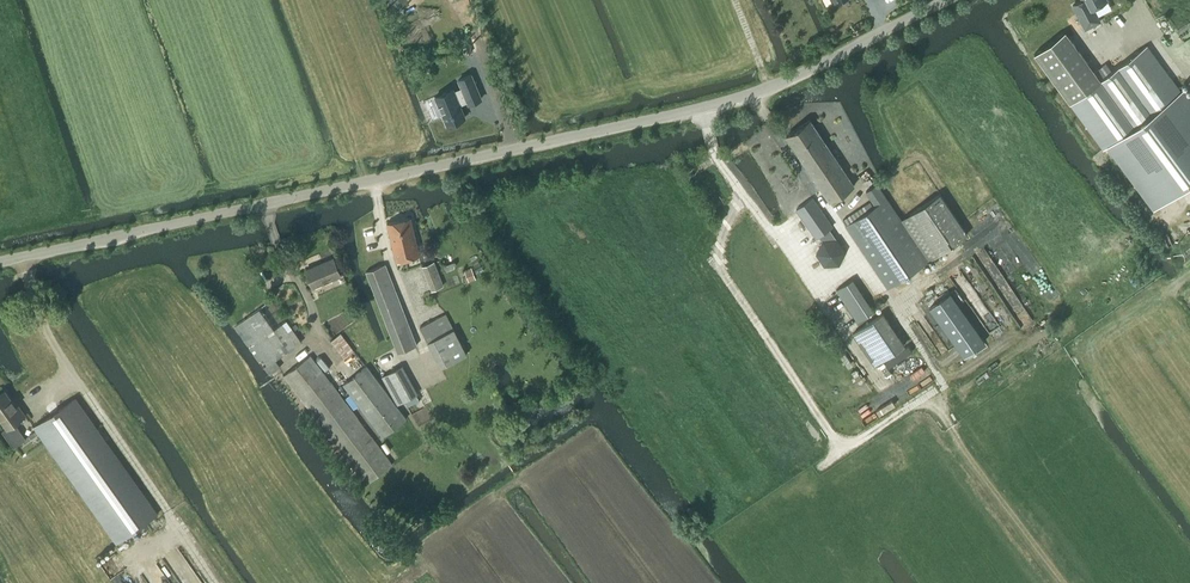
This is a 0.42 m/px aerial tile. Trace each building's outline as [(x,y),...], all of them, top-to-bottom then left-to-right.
[(1100,22),(1092,8),(1107,1),(1106,0),(1081,0),(1082,1),(1072,6),(1085,30),(1100,22)] [(1069,103),(1099,81),(1064,32),(1034,54),(1069,103)] [(1106,147),(1180,92),(1146,46),(1099,81),(1069,103),(1103,149),(1106,147)] [(452,101),(456,110),(468,104),(463,93),(468,91),(469,95),(479,90),(471,71),(461,75),(463,79),(459,80),(459,79),(439,87),(446,104),(452,101)] [(1189,181),(1189,98),(1183,89),(1180,92),(1106,147),(1153,209),(1189,181)] [(830,202),(853,186),(810,120),(786,136),(830,202)] [(927,260),(900,219),(876,184),(865,192),(875,206),(873,207),(846,225),(845,225),(887,287),(927,260)] [(927,260),(966,234),(939,194),(900,219),(927,260)] [(832,226),(812,198),(796,210),(816,237),(819,236),(821,239),(835,238),(829,228),(832,226)] [(870,201),(842,219),(846,225),(873,207),(870,201)] [(396,261),(419,255),(410,217),(387,223),(396,261)] [(835,238),(821,239),(814,252),(823,265),(838,264),(844,250),(836,238),(835,238)] [(313,287),(340,275),(333,258),(305,270),(313,287)] [(444,286),(434,261),(422,266),(431,290),(444,286)] [(398,352),(417,345),(385,263),(366,270),(398,352)] [(876,311),(851,276),(832,289),(857,324),(876,311)] [(967,317),(950,292),(929,307),(964,356),(984,341),(967,317)] [(258,308),(234,325),(269,374),(280,367),(276,360),(301,342),(286,320),(273,329),(258,308)] [(440,367),(466,354),(445,314),(419,326),(440,367)] [(355,352),(340,332),(330,340),(345,359),(355,352)] [(365,484),(392,464),(310,355),(283,375),(365,484)] [(402,364),(381,375),(397,404),(417,393),(402,364)] [(382,436),(406,419),(366,366),(343,384),(382,436)] [(6,427),(1,430),(13,447),(26,438),(14,422),(25,415),(18,405),(16,406),(5,391),(0,394),(0,419),(6,427)] [(115,544),(157,515),(75,398),(33,427),(115,544)]
